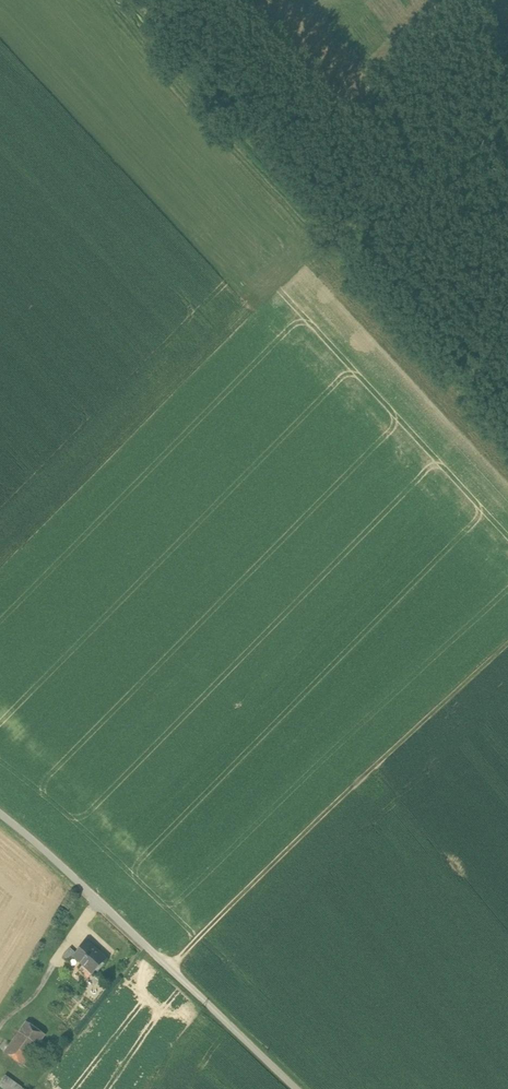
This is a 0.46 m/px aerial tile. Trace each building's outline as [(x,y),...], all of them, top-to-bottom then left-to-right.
[(106,959),(87,941),(76,953),(74,955),(85,966),(93,973),(106,959)] [(70,947),(62,956),(67,961),(73,955),(75,952),(70,947)] [(85,966),(79,972),(87,979),(93,973),(85,966)] [(46,1034),(27,1022),(19,1032),(38,1045),(46,1034)] [(19,1032),(5,1052),(24,1064),(38,1045),(19,1032)] [(38,1045),(24,1064),(29,1068),(43,1048),(38,1045)] [(6,1075),(0,1083),(0,1086),(5,1088),(25,1088),(6,1075)]
